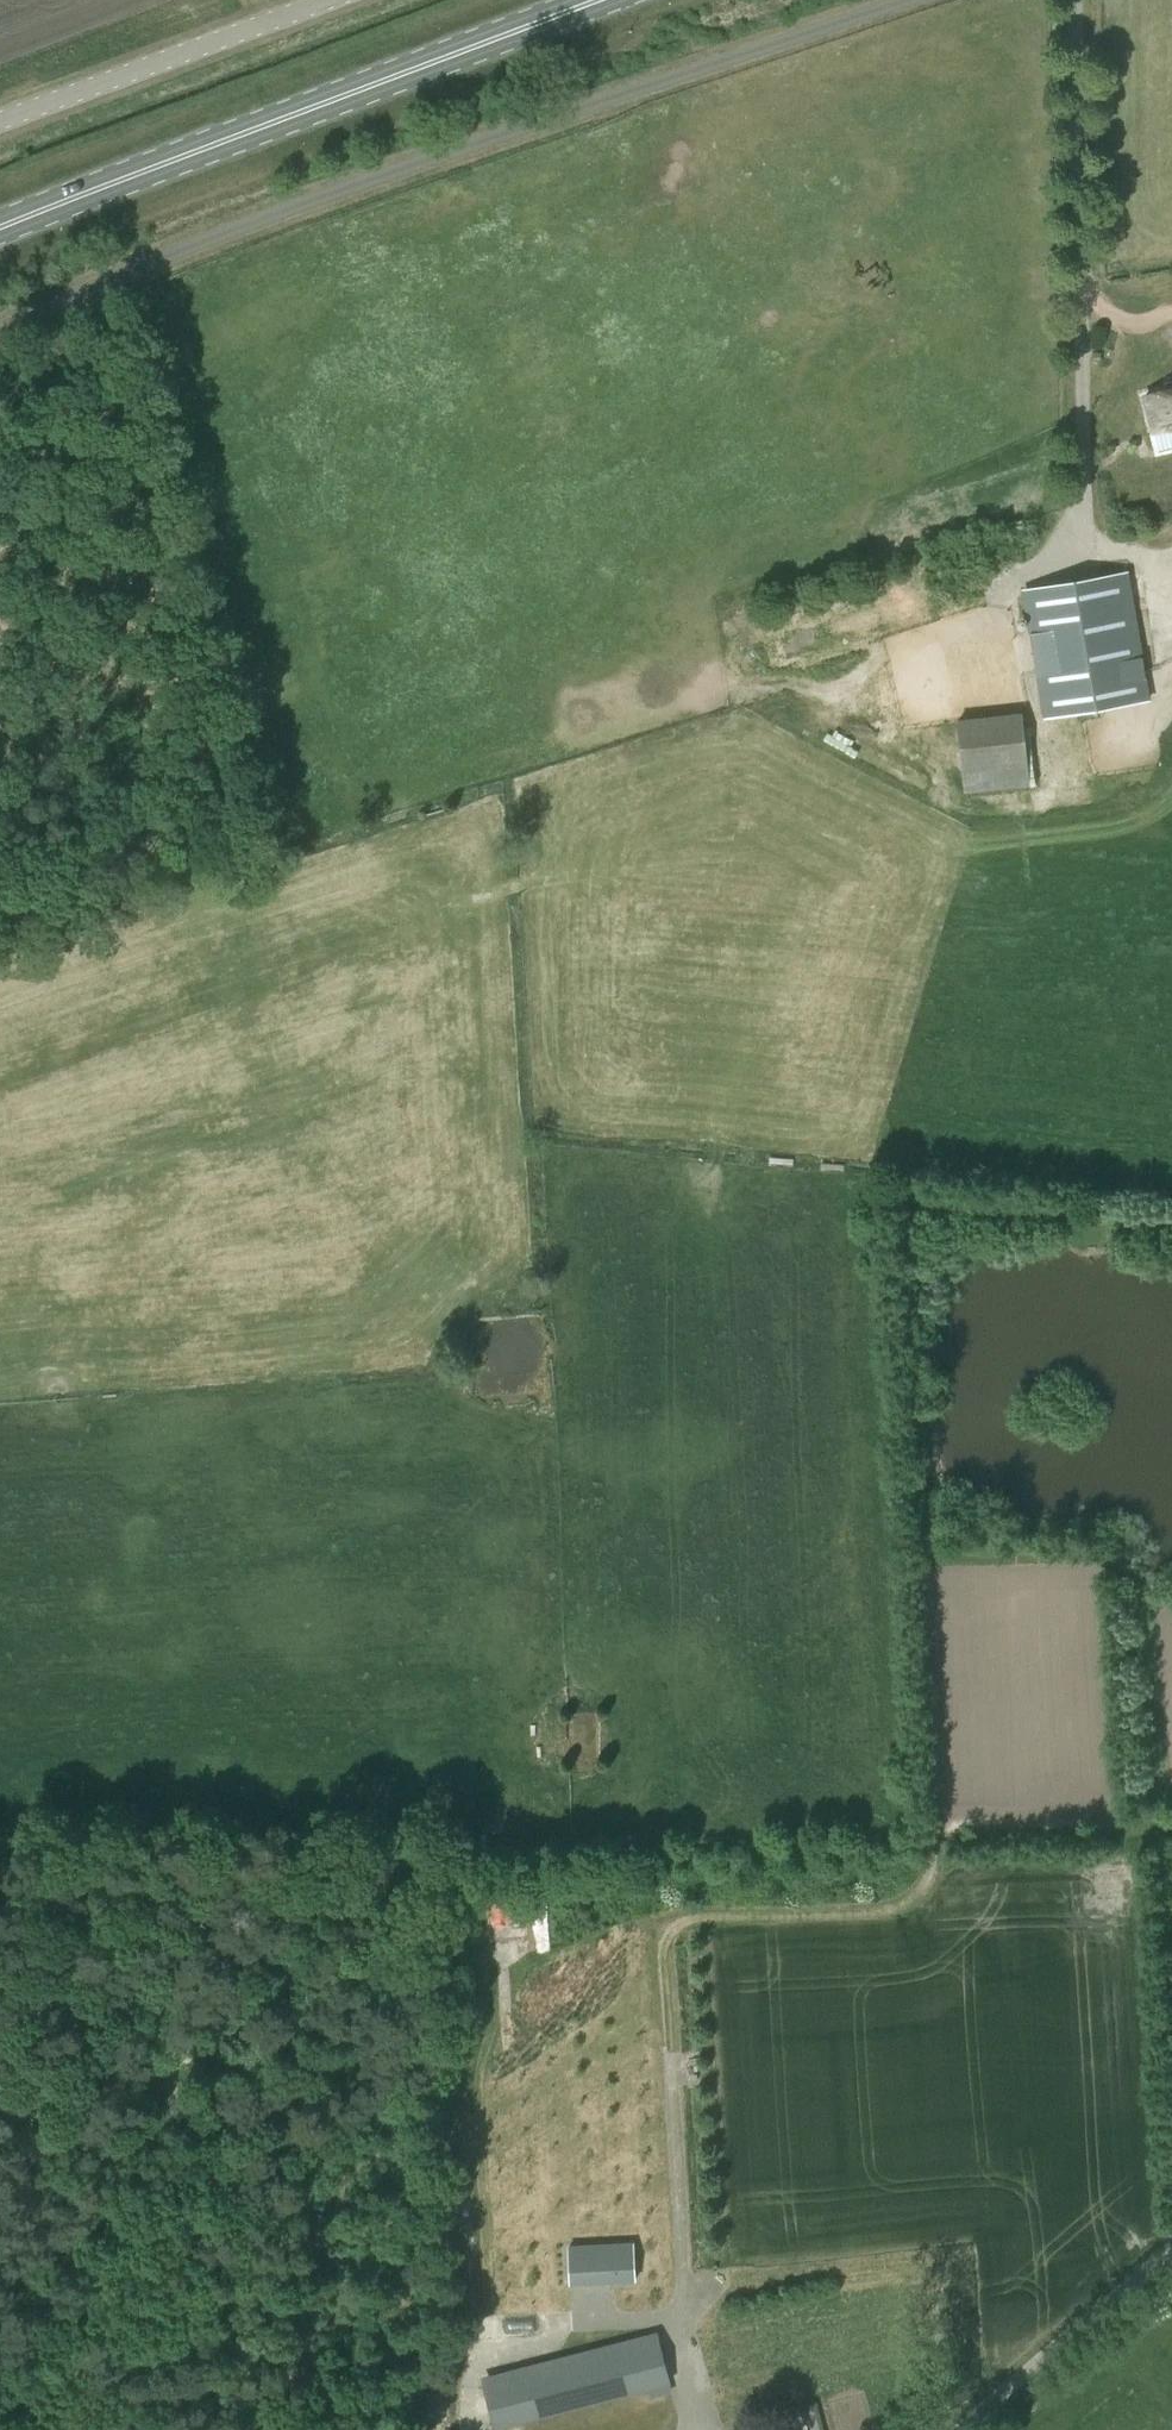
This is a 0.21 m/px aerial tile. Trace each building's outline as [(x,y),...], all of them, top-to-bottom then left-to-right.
[(1165,382),(1167,391),(1144,396),(1153,433),(1171,429),(1171,381),(1165,382)] [(1100,578),(1023,591),(1043,714),(1044,718),(1080,712),(1149,700),(1128,573),(1100,578)] [(1021,713),(956,719),(964,792),(1029,786),(1029,784),(1029,781),(1022,716),(1021,713)] [(573,2290),(629,2289),(628,2258),(571,2259),(573,2290)] [(608,2351),(609,2355),(484,2387),(495,2428),(646,2389),(649,2398),(673,2392),(670,2383),(657,2336),(624,2344),(626,2350),(620,2352),(619,2348),(608,2351)]
